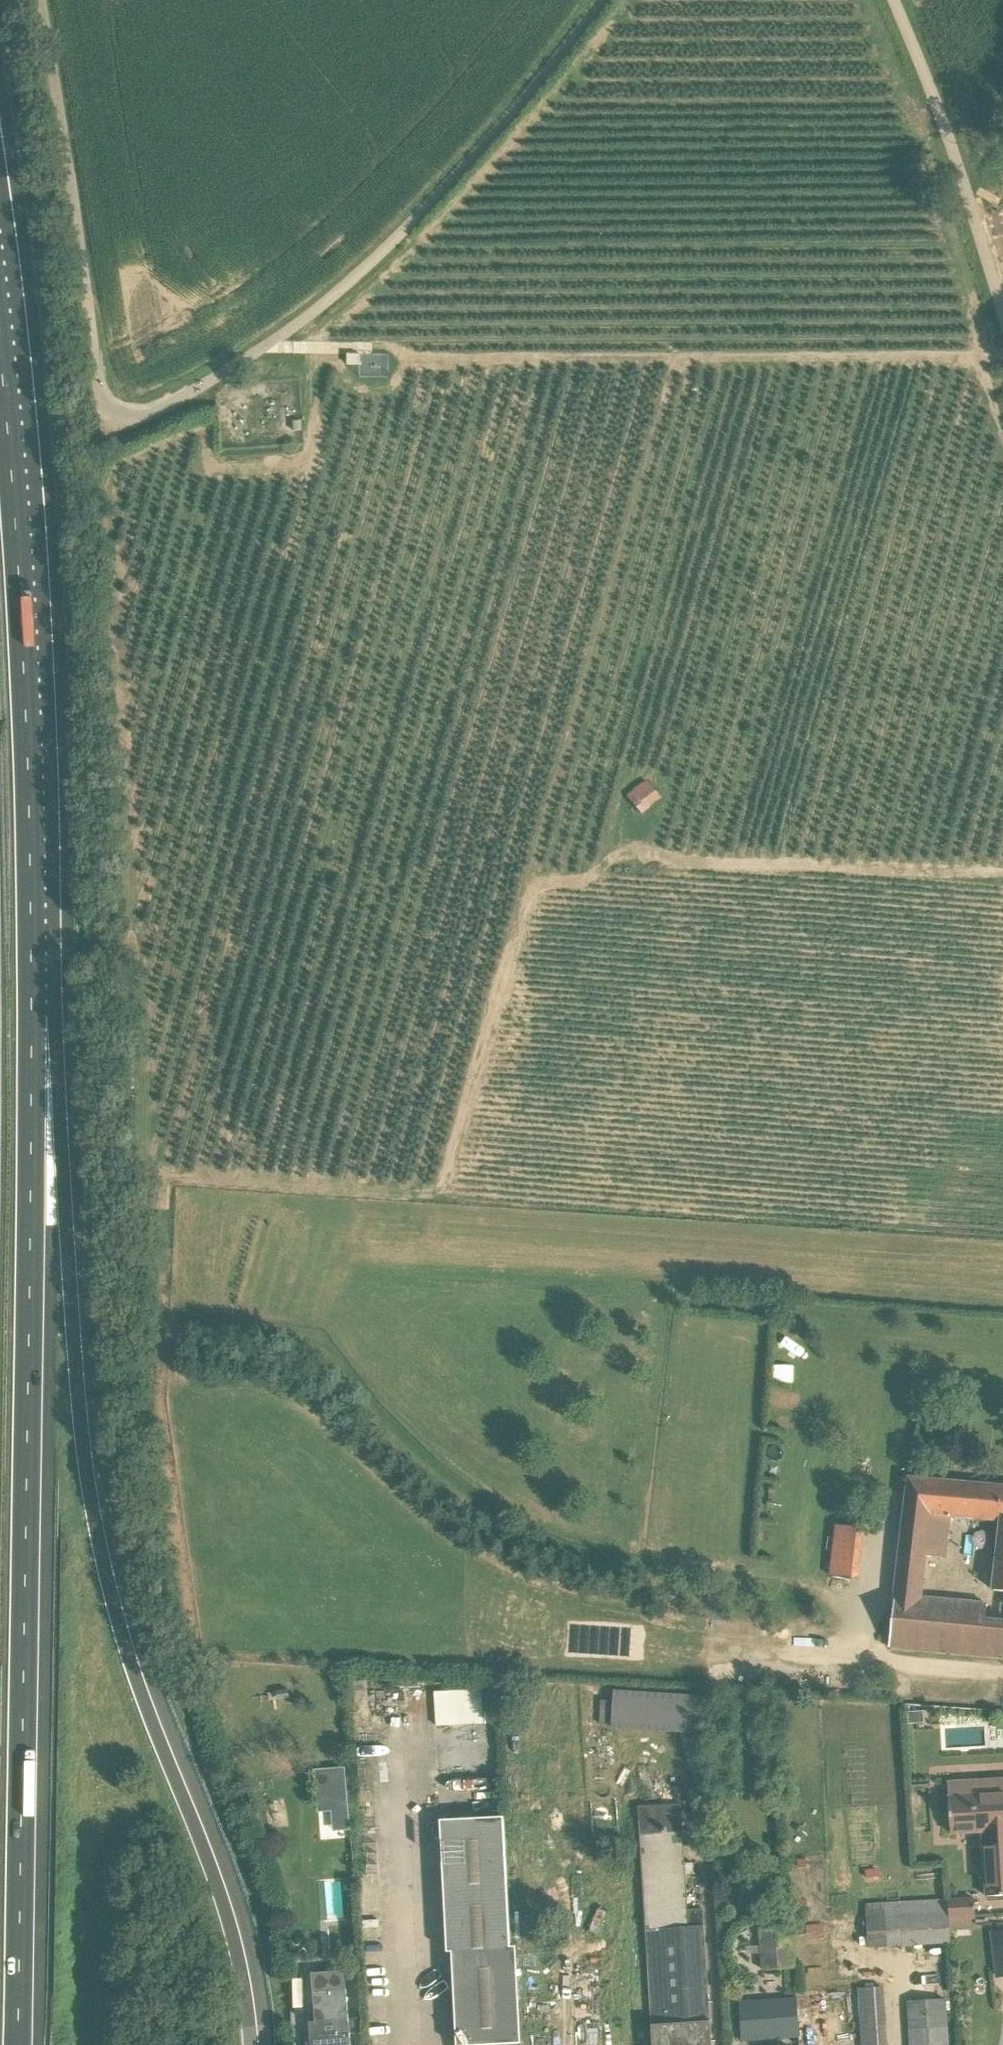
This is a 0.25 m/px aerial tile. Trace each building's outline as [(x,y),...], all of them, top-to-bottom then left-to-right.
[(360,354),(347,354),(347,364),(360,364),(360,354)] [(647,780),(628,796),(643,815),(663,799),(647,780)] [(908,1476),(891,1646),(1002,1658),(1002,1621),(985,1619),(986,1607),(986,1602),(925,1596),(929,1554),(947,1556),(952,1517),(1000,1522),(992,1590),(1002,1591),(1002,1487),(908,1476)] [(836,1525),(830,1574),(859,1578),(866,1529),(836,1525)] [(436,1702),(437,1726),(486,1723),(483,1688),(434,1691),(436,1702)] [(528,1775),(537,1774),(537,1733),(528,1733),(528,1775)] [(980,1780),(981,1795),(950,1796),(950,1784),(953,1784),(953,1782),(948,1782),(951,1833),(980,1831),(981,1848),(984,1848),(987,1896),(1002,1895),(1002,1779),(980,1780)] [(705,1908),(688,1909),(682,1804),(639,1806),(655,2044),(714,2044),(705,1908)] [(516,1946),(510,1946),(504,1817),(441,1820),(448,1951),(452,1951),(457,2044),(478,2044),(481,2044),(521,2044),(516,1946)] [(948,1898),(949,1919),(977,1917),(976,1896),(948,1898)] [(951,1943),(949,1919),(948,1898),(884,1902),(885,1916),(867,1917),(869,1948),(951,1943)] [(760,1927),(762,1969),(795,1968),(792,1917),(775,1918),(775,1927),(760,1927)] [(996,1976),(1002,1976),(1002,1946),(995,1947),(993,1947),(996,1976)] [(345,1989),(313,1993),(316,2021),(310,2021),(312,2044),(350,2044),(345,1989)] [(797,1998),(740,2001),(742,2040),(799,2037),(797,1998)] [(949,2015),(947,1998),(908,2001),(911,2044),(950,2044),(949,2015)]
